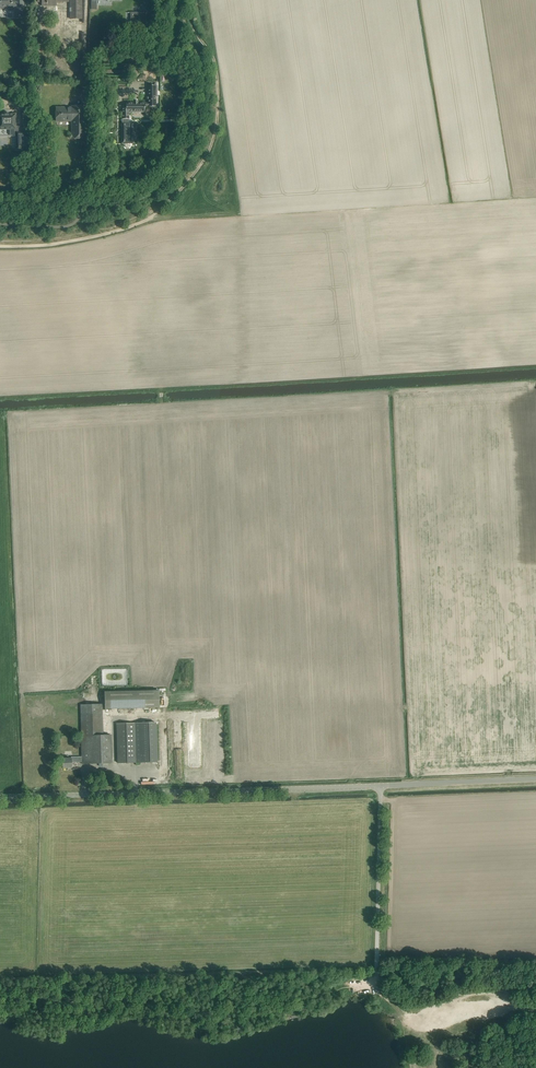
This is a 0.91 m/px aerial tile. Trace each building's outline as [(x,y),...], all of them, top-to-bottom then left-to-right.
[(23,2),(23,0),(15,0),(12,0),(0,0),(0,8),(15,8),(15,18),(24,18),(23,2)] [(51,2),(50,2),(50,4),(51,4),(51,6),(51,7),(54,7),(54,6),(59,6),(59,4),(64,4),(70,4),(70,10),(70,15),(78,15),(78,2),(72,2),(72,0),(51,0),(51,2)] [(130,13),(130,26),(138,26),(139,13),(130,13)] [(122,144),(125,144),(125,146),(127,148),(129,148),(130,146),(130,144),(134,144),(134,122),(129,122),(129,112),(145,112),(145,106),(148,106),(148,107),(156,107),(156,97),(157,97),(157,85),(148,85),(148,96),(147,96),(147,99),(148,99),(148,103),(145,103),(138,103),(138,101),(133,101),(133,103),(126,103),(126,106),(122,105),(122,119),(122,122),(122,144)] [(86,138),(86,111),(85,106),(72,106),(72,109),(62,109),(62,108),(63,108),(56,108),(56,121),(72,121),(72,138),(86,138)] [(10,129),(10,133),(10,134),(10,135),(11,136),(12,136),(13,137),(16,137),(16,151),(29,150),(28,139),(28,133),(28,131),(27,112),(23,112),(21,112),(21,127),(20,127),(20,125),(16,125),(15,114),(9,114),(4,114),(0,115),(0,129),(10,129)] [(159,708),(159,690),(104,691),(105,709),(159,708)] [(111,735),(103,735),(102,704),(80,705),(82,757),(71,757),(71,759),(62,759),(62,764),(63,764),(63,768),(72,768),(72,762),(82,762),(82,764),(112,763),(111,757),(111,735)] [(118,763),(136,762),(157,762),(156,722),(116,724),(117,757),(118,763)]
